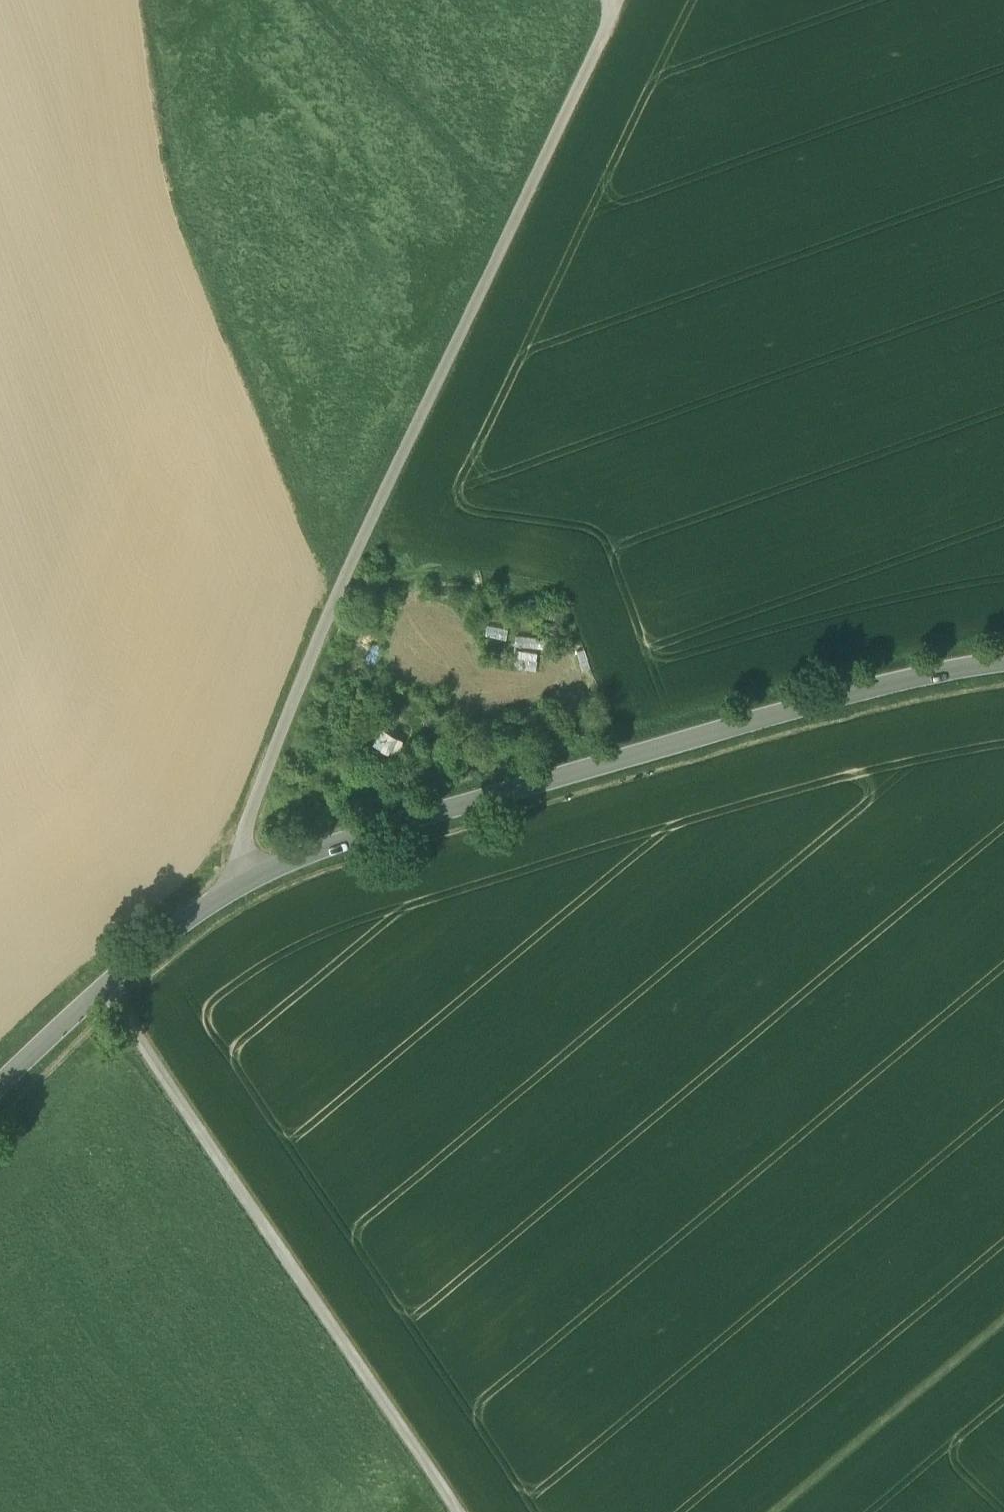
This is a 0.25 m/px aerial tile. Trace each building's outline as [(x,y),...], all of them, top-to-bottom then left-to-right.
[(507,641),(509,629),(489,626),(487,638),(507,641)] [(539,669),(540,637),(515,636),(514,668),(539,669)]
